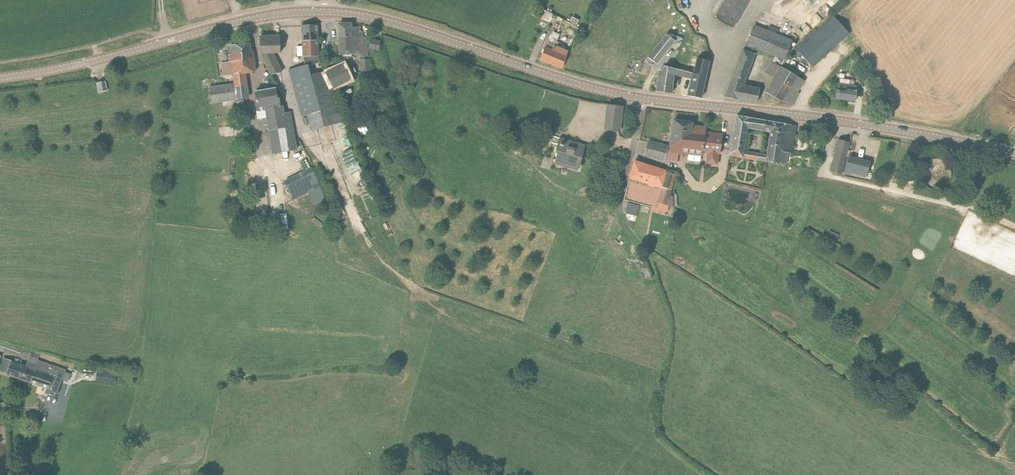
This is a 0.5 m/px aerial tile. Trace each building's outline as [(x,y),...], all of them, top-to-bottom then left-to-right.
[(716,16),(734,27),(750,0),(725,0),(716,16)] [(553,14),(545,10),(541,18),(549,22),(553,14)] [(798,46),(815,65),(852,30),(835,12),(798,46)] [(570,21),(576,25),(579,20),(573,16),(570,21)] [(339,37),(365,36),(365,29),(359,29),(358,27),(351,27),(351,23),(339,24),(339,37)] [(302,25),(302,41),(317,41),(317,25),(302,25)] [(781,67),(781,66),(785,60),(785,61),(793,40),(755,25),(746,45),(743,49),(725,97),(756,103),(758,93),(759,88),(756,87),(757,84),(749,82),(748,86),(745,85),(756,53),(754,53),(756,49),(775,56),(772,61),(765,72),(774,78),(781,67)] [(555,46),(558,37),(551,34),(541,59),(562,68),(562,67),(568,52),(555,46)] [(662,56),(674,40),(667,34),(654,50),(648,58),(656,64),(662,56)] [(280,53),(280,46),(280,36),(260,37),(260,53),(271,74),(282,71),(273,53),(280,53)] [(365,51),(365,39),(365,36),(339,37),(340,54),(350,54),(353,54),(353,52),(361,52),(362,59),(359,59),(361,72),(371,71),(370,59),(369,59),(367,59),(365,51)] [(378,52),(380,42),(371,40),(368,50),(378,52)] [(317,56),(317,41),(302,41),(302,56),(303,56),(317,56)] [(245,54),(245,53),(246,53),(246,52),(246,51),(247,50),(248,50),(249,50),(250,51),(251,52),(251,44),(244,44),(230,46),(230,54),(228,55),(229,62),(221,63),(223,76),(233,75),(233,76),(234,75),(233,68),(235,68),(234,61),(239,61),(238,54),(245,54)] [(233,76),(234,83),(234,87),(247,85),(245,73),(255,71),(252,52),(251,52),(246,53),(245,53),(245,54),(238,54),(239,61),(234,61),(235,68),(233,68),(234,75),(233,76)] [(346,122),(333,89),(326,71),(325,72),(311,75),(308,66),(321,63),(317,56),(303,56),(305,65),(288,70),(301,117),(307,116),(311,131),(346,122)] [(702,88),(705,76),(708,61),(696,58),(695,65),(687,64),(686,72),(682,71),(681,75),(689,76),(689,72),(692,73),(686,96),(701,98),(702,88)] [(326,71),(333,89),(350,81),(343,65),(343,64),(327,71),(326,71)] [(678,69),(676,68),(664,66),(661,70),(659,70),(659,71),(656,92),(671,94),(674,74),(681,75),(682,71),(677,71),(678,69)] [(802,84),(804,80),(781,67),(774,78),(771,83),(766,92),(781,102),(782,101),(790,106),(798,93),(796,92),(802,84)] [(863,86),(873,80),(866,69),(857,77),(863,86)] [(106,81),(97,83),(99,92),(107,91),(106,81)] [(856,91),(857,85),(839,82),(838,89),(837,89),(836,98),(855,101),(856,91)] [(249,98),(247,85),(234,87),(234,83),(209,86),(212,103),(249,98)] [(258,111),(265,110),(280,106),(279,99),(277,99),(275,88),(255,92),(258,111)] [(622,106),(608,104),(606,120),(620,122),(622,106)] [(283,106),(280,106),(265,110),(273,153),(297,149),(290,112),(284,113),(283,106)] [(748,128),(764,131),(766,121),(736,116),(734,126),(748,128)] [(690,144),(692,127),(693,123),(674,120),(671,141),(690,144)] [(796,126),(785,124),(773,122),(771,132),(769,143),(781,145),(780,151),(787,152),(787,153),(788,153),(792,153),(796,126)] [(745,144),(748,128),(734,126),(731,142),(745,144)] [(720,155),(721,145),(722,135),(705,133),(705,129),(692,127),(690,144),(671,141),(670,147),(668,146),(664,160),(668,161),(678,163),(679,155),(688,156),(688,154),(702,156),(702,153),(707,154),(706,163),(718,165),(719,155),(720,155)] [(567,140),(562,139),(560,144),(558,143),(557,147),(555,154),(557,154),(554,164),(577,171),(581,161),(583,152),(568,147),(569,144),(569,143),(569,142),(568,142),(568,141),(567,140)] [(830,171),(841,174),(849,142),(838,139),(830,171)] [(664,160),(668,146),(648,142),(645,155),(664,160)] [(744,151),(745,144),(731,142),(729,156),(757,161),(758,153),(744,151)] [(786,165),(788,153),(787,153),(787,152),(780,151),(781,145),(769,143),(767,155),(758,153),(757,161),(786,165)] [(865,181),(867,172),(869,162),(849,157),(844,175),(865,181)] [(649,165),(644,164),(634,161),(630,178),(644,182),(649,165)] [(671,173),(667,171),(649,165),(644,182),(662,187),(657,210),(667,212),(669,207),(673,207),(673,198),(671,198),(672,190),(676,174),(671,173)] [(284,181),(294,200),(321,187),(311,168),(284,181)] [(625,214),(636,217),(639,205),(628,203),(625,214)] [(829,230),(827,235),(836,240),(839,235),(829,230)] [(649,269),(644,257),(637,260),(642,272),(644,272),(645,277),(651,276),(649,269)] [(31,382),(37,363),(29,360),(27,366),(6,358),(4,362),(1,371),(17,377),(30,382),(31,382)] [(31,382),(50,389),(49,390),(50,391),(58,393),(60,386),(65,369),(38,360),(37,363),(31,382)] [(99,382),(112,383),(113,372),(100,371),(99,382)]
